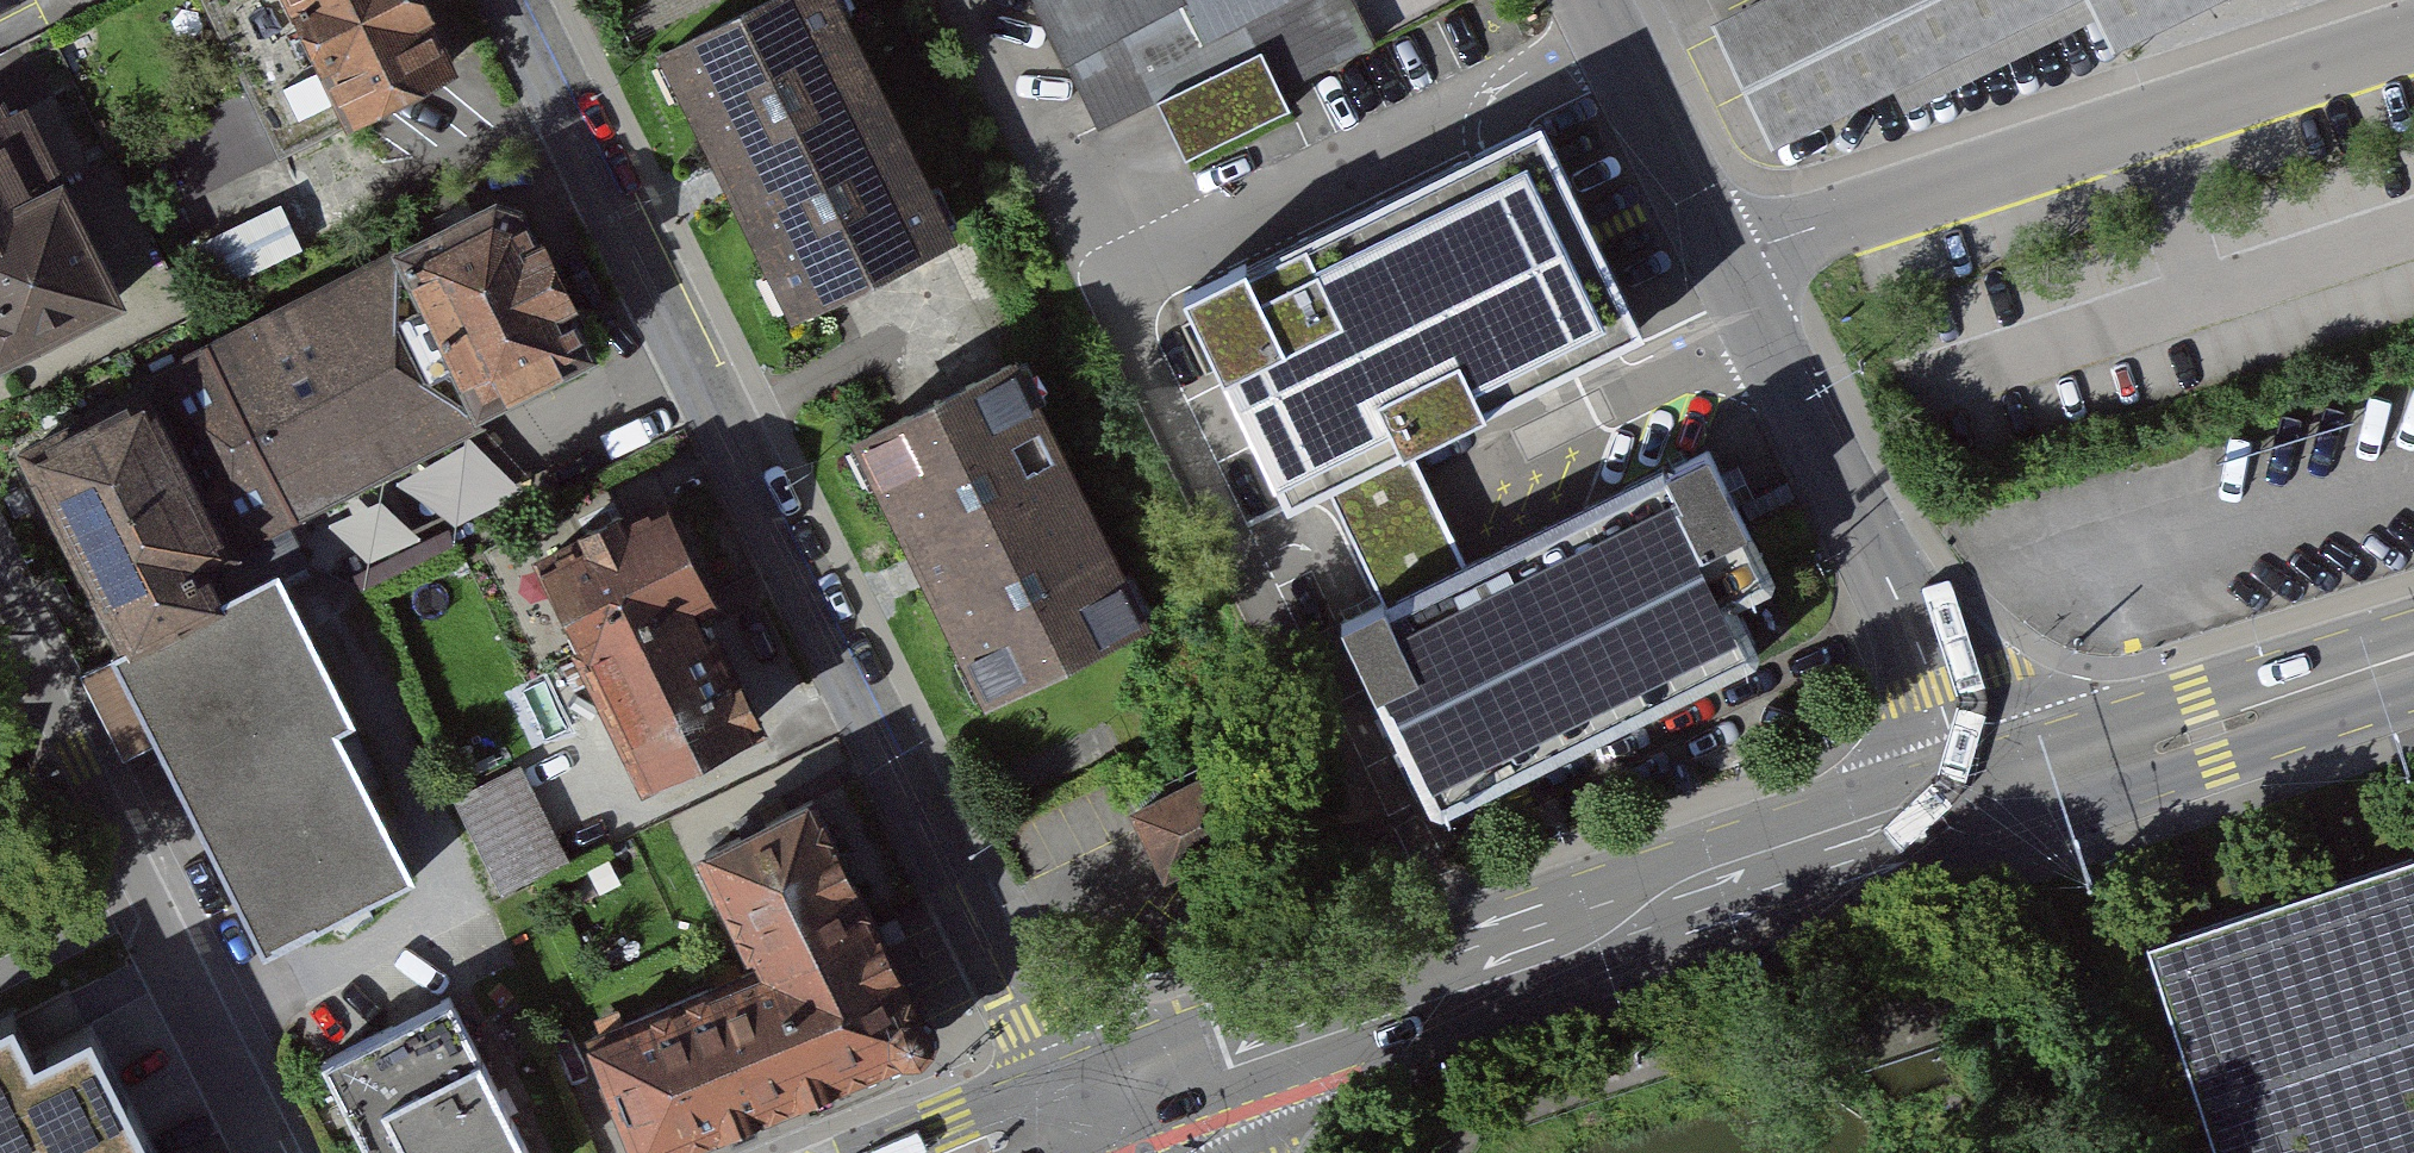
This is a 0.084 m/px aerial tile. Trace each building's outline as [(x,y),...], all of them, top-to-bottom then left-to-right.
[(354,134),(463,80),(424,0),(287,0),(354,134)] [(665,57),(795,324),(961,243),(842,0),(781,0),(665,57)] [(1101,126),(1156,98),(1184,153),(1288,100),(1283,90),(1377,43),(1355,0),(1037,0),(1101,126)] [(1733,24),(1790,146),(2100,0),(1785,0),(1733,24)] [(0,105),(0,375),(128,309),(18,96),(0,105)] [(1544,115),(1201,281),(1363,606),(1342,614),(1434,810),(1754,653),(1659,466),(1448,562),(1391,448),(1647,326),(1544,115)] [(546,188),(427,249),(510,411),(630,349),(546,188)] [(207,236),(216,275),(305,254),(296,215),(207,236)] [(415,252),(176,374),(267,551),(506,430),(415,252)] [(1021,365),(853,446),(984,713),(1151,632),(1021,365)] [(164,388),(31,451),(140,652),(268,587),(164,388)] [(672,511),(542,575),(645,782),(757,727),(706,626),(724,617),(672,511)] [(140,652),(122,660),(273,957),(433,876),(358,728),(375,719),(299,571),(268,587),(140,652)] [(532,767),(455,806),(505,905),(582,866),(532,767)] [(586,1047),(632,1152),(696,1152),(926,1054),(818,804),(689,860),(741,980),(586,1047)] [(2148,939),(2218,1152),(2413,1152),(2413,851),(2148,939)] [(322,1063),(368,1152),(535,1152),(455,995),(322,1063)] [(0,1015),(0,1152),(148,1152),(86,1036),(32,1065),(5,1013),(0,1015)]
